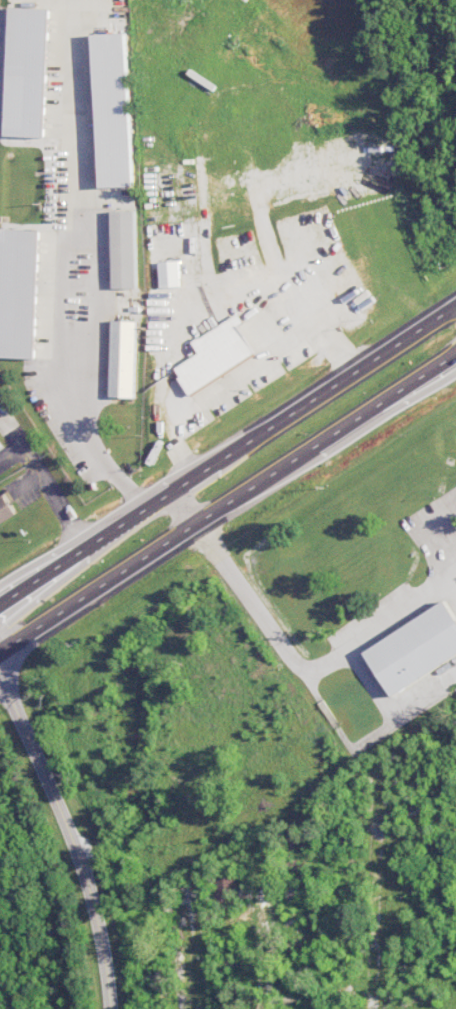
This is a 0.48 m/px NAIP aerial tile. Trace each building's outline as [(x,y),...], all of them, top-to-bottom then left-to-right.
[(49,9),(11,8),(6,136),(45,137),(49,9)] [(93,34),(100,188),(133,186),(126,33),(93,34)] [(113,289),(136,288),(135,210),(112,211),(113,289)] [(36,359),(40,230),(1,229),(0,262),(0,357),(36,359)] [(181,287),(179,261),(160,262),(161,287),(181,287)] [(200,354),(176,368),(192,395),(257,356),(239,325),(244,322),(239,315),(193,342),(200,354)] [(137,321),(112,320),(111,397),(135,398),(137,321)] [(14,516),(4,496),(0,499),(0,523),(14,516)] [(447,602),(365,651),(391,695),(455,657),(455,618),(447,602)] [(215,904),(234,903),(233,878),(214,879),(215,904)]
